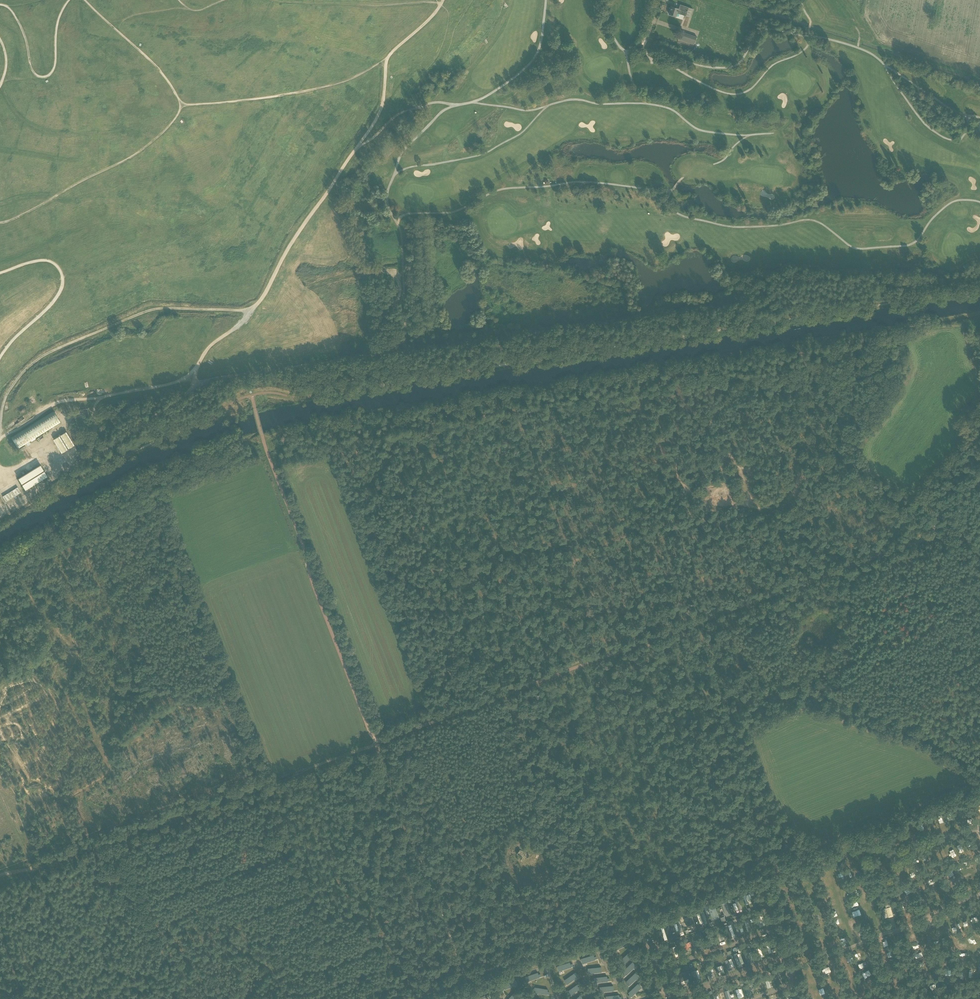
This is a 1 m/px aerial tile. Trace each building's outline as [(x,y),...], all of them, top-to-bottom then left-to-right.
[(680,4),(679,9),(671,6),(669,14),(676,17),(677,13),(690,17),(693,9),(680,4)] [(682,32),(679,40),(694,45),(697,37),(682,32)] [(53,411),(11,437),(18,448),(26,443),(27,446),(30,444),(29,442),(30,441),(31,443),(42,437),(40,435),(60,422),(53,411)] [(75,445),(67,432),(60,435),(69,449),(75,445)] [(60,436),(54,439),(62,453),(68,450),(60,436)] [(8,453),(1,457),(4,461),(11,457),(8,453)] [(25,490),(47,476),(40,465),(18,479),(25,490)] [(6,502),(21,492),(17,487),(2,497),(6,502)] [(516,853),(525,858),(528,853),(519,848),(516,853)] [(751,902),(750,899),(748,900),(746,895),(746,894),(743,896),(746,905),(751,902)] [(735,903),(733,904),(735,910),(738,909),(742,908),(738,898),(734,899),(735,903)] [(731,914),(726,902),(721,904),(726,916),(731,914)] [(889,917),(888,916),(893,915),(893,916),(897,915),(894,905),(891,906),(890,904),(885,905),(886,908),(882,909),(885,918),(889,917)] [(719,917),(715,906),(708,909),(712,920),(719,917)] [(707,923),(703,911),(699,912),(699,913),(702,923),(703,924),(707,923)] [(695,924),(692,916),(689,917),(688,917),(684,918),(685,920),(687,926),(691,925),(695,924)] [(676,924),(674,924),(676,931),(678,930),(679,933),(683,931),(679,920),(676,922),(676,924)] [(936,927),(934,921),(918,927),(920,932),(936,927)] [(728,925),(724,926),(728,939),(732,937),(735,936),(731,924),(728,925)] [(663,927),(660,928),(664,940),(667,939),(667,940),(672,938),(668,925),(663,926),(663,927)] [(739,925),(735,926),(738,935),(741,934),(741,932),(743,931),(741,925),(739,926),(739,925)] [(724,940),(721,932),(715,935),(718,942),(724,940)] [(624,941),(612,946),(614,951),(626,945),(628,944),(627,942),(625,942),(624,941)] [(688,947),(691,946),(690,941),(682,944),(684,950),(688,948),(688,947)] [(751,960),(749,952),(747,948),(742,950),(747,964),(752,962),(751,960)] [(630,951),(620,960),(623,964),(633,955),(630,951)] [(789,954),(792,962),(800,959),(797,951),(789,954)] [(594,955),(580,959),(582,964),(595,960),(595,959),(597,959),(596,956),(594,957),(594,955)] [(570,962),(557,966),(558,971),(571,967),(573,966),(572,963),(570,964),(570,962)] [(632,962),(623,971),(624,973),(623,974),(625,976),(626,974),(626,975),(636,965),(632,962)] [(575,972),(564,980),(567,984),(578,976),(575,972)] [(635,972),(625,982),(629,986),(639,976),(635,972)] [(688,979),(686,972),(678,975),(680,982),(688,979)] [(538,973),(525,977),(526,981),(539,977),(541,976),(540,974),(538,974),(538,973)] [(504,986),(502,987),(503,990),(505,989),(517,985),(516,980),(503,984),(504,986)] [(638,983),(628,993),(630,994),(628,996),(630,997),(631,996),(632,996),(641,987),(638,983)] [(857,989),(865,987),(864,983),(852,986),(854,992),(858,991),(857,989)] [(568,993),(566,995),(568,997),(569,996),(580,988),(578,984),(567,992),(568,993)] [(508,998),(515,998),(519,994),(516,991),(508,998)]
